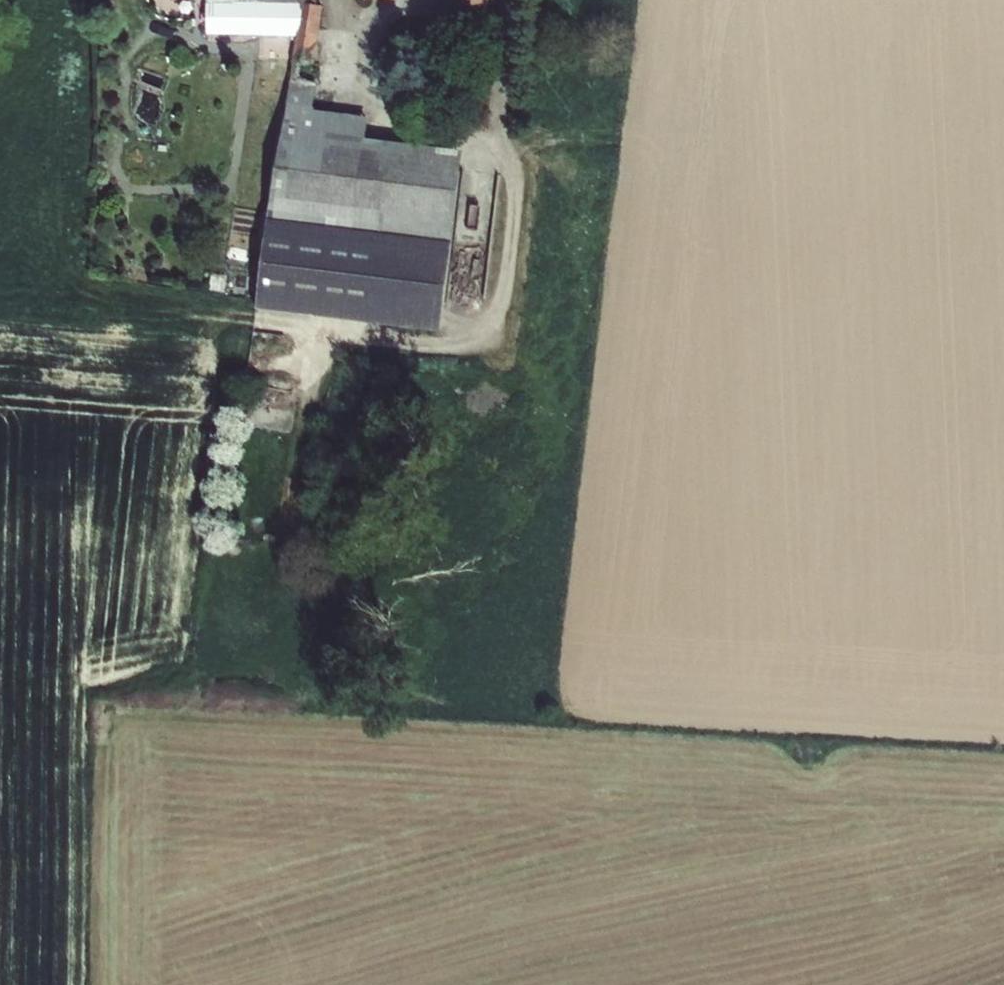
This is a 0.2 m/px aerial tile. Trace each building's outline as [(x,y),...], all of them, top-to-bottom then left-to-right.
[(206,36),(296,38),(291,61),(312,64),(321,8),(315,5),(315,0),(205,0),(206,36)] [(455,9),(486,13),(488,0),(456,0),(455,9)] [(287,84),(257,310),(439,333),(462,152),(364,140),(367,118),(312,111),(315,88),(287,84)]
